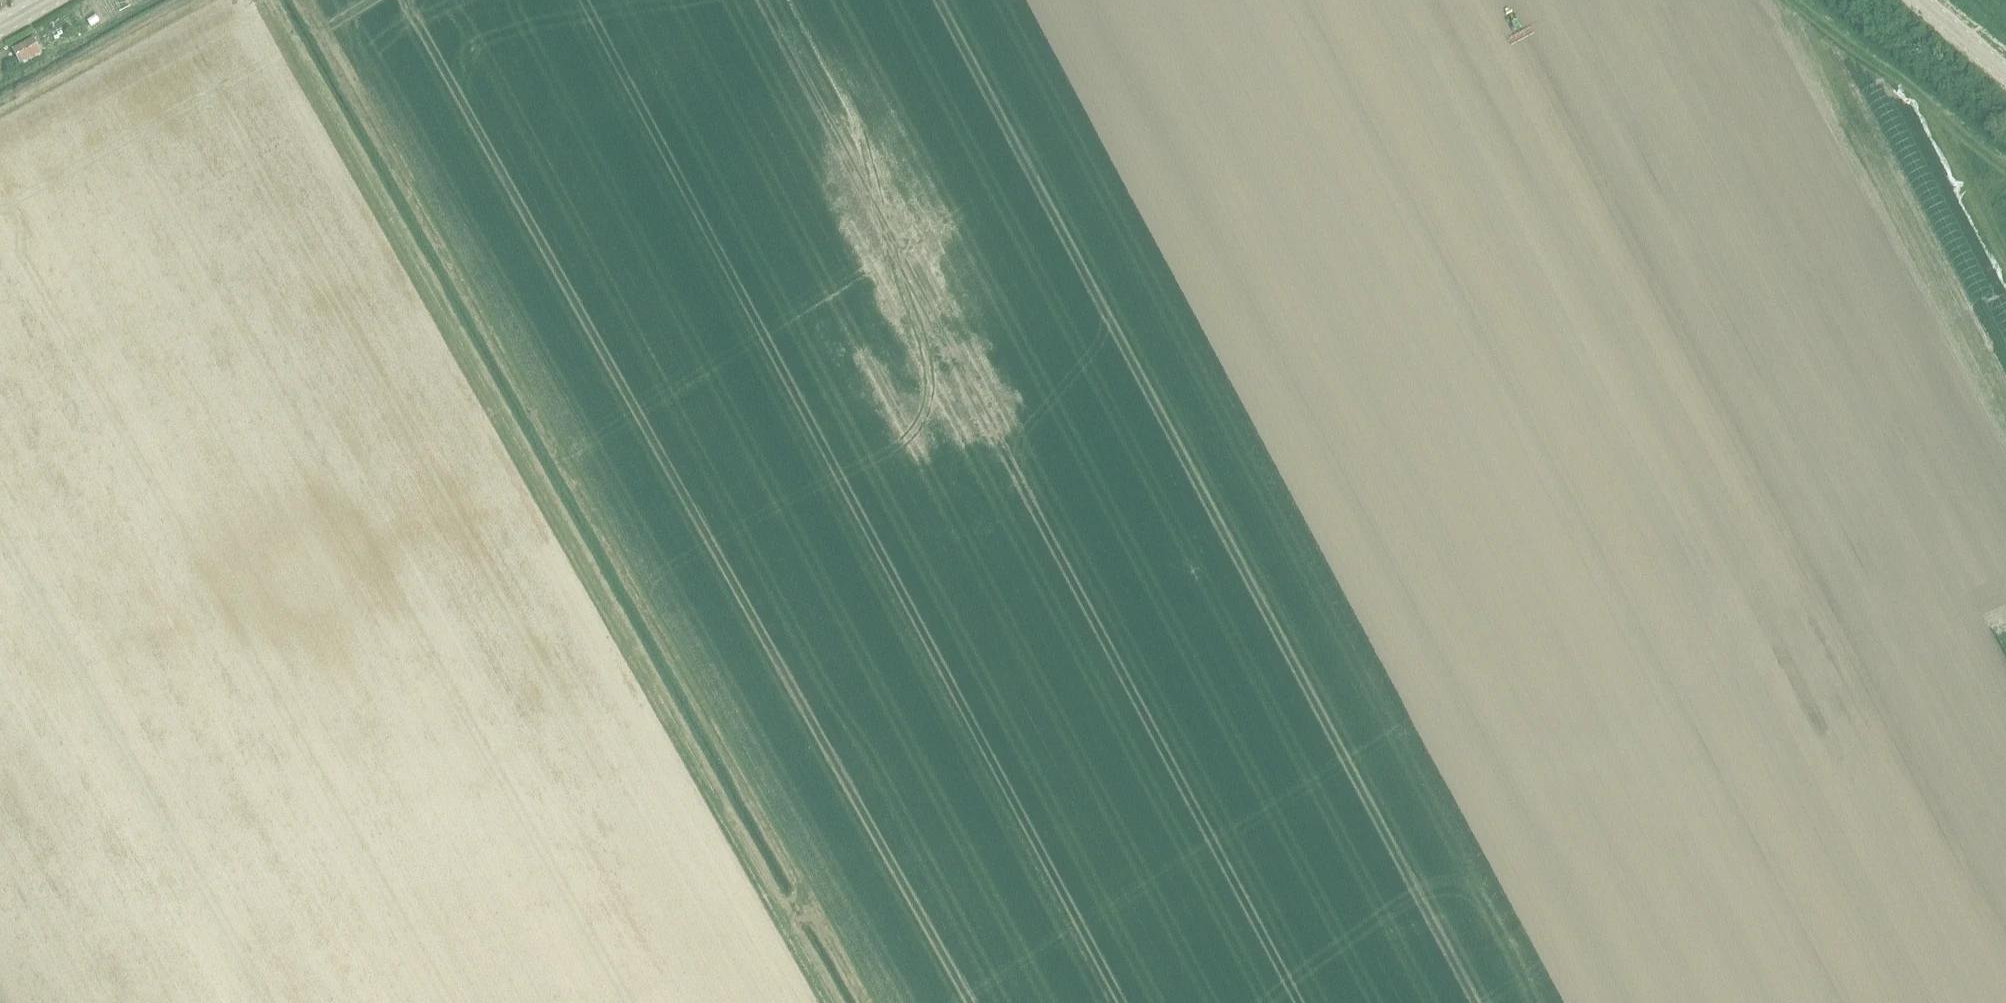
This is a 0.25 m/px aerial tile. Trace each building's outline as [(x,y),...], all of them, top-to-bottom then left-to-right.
[(42,40),(46,48),(68,35),(62,24),(47,33),(49,36),(42,40)] [(33,38),(12,49),(20,64),(41,53),(33,38)]
